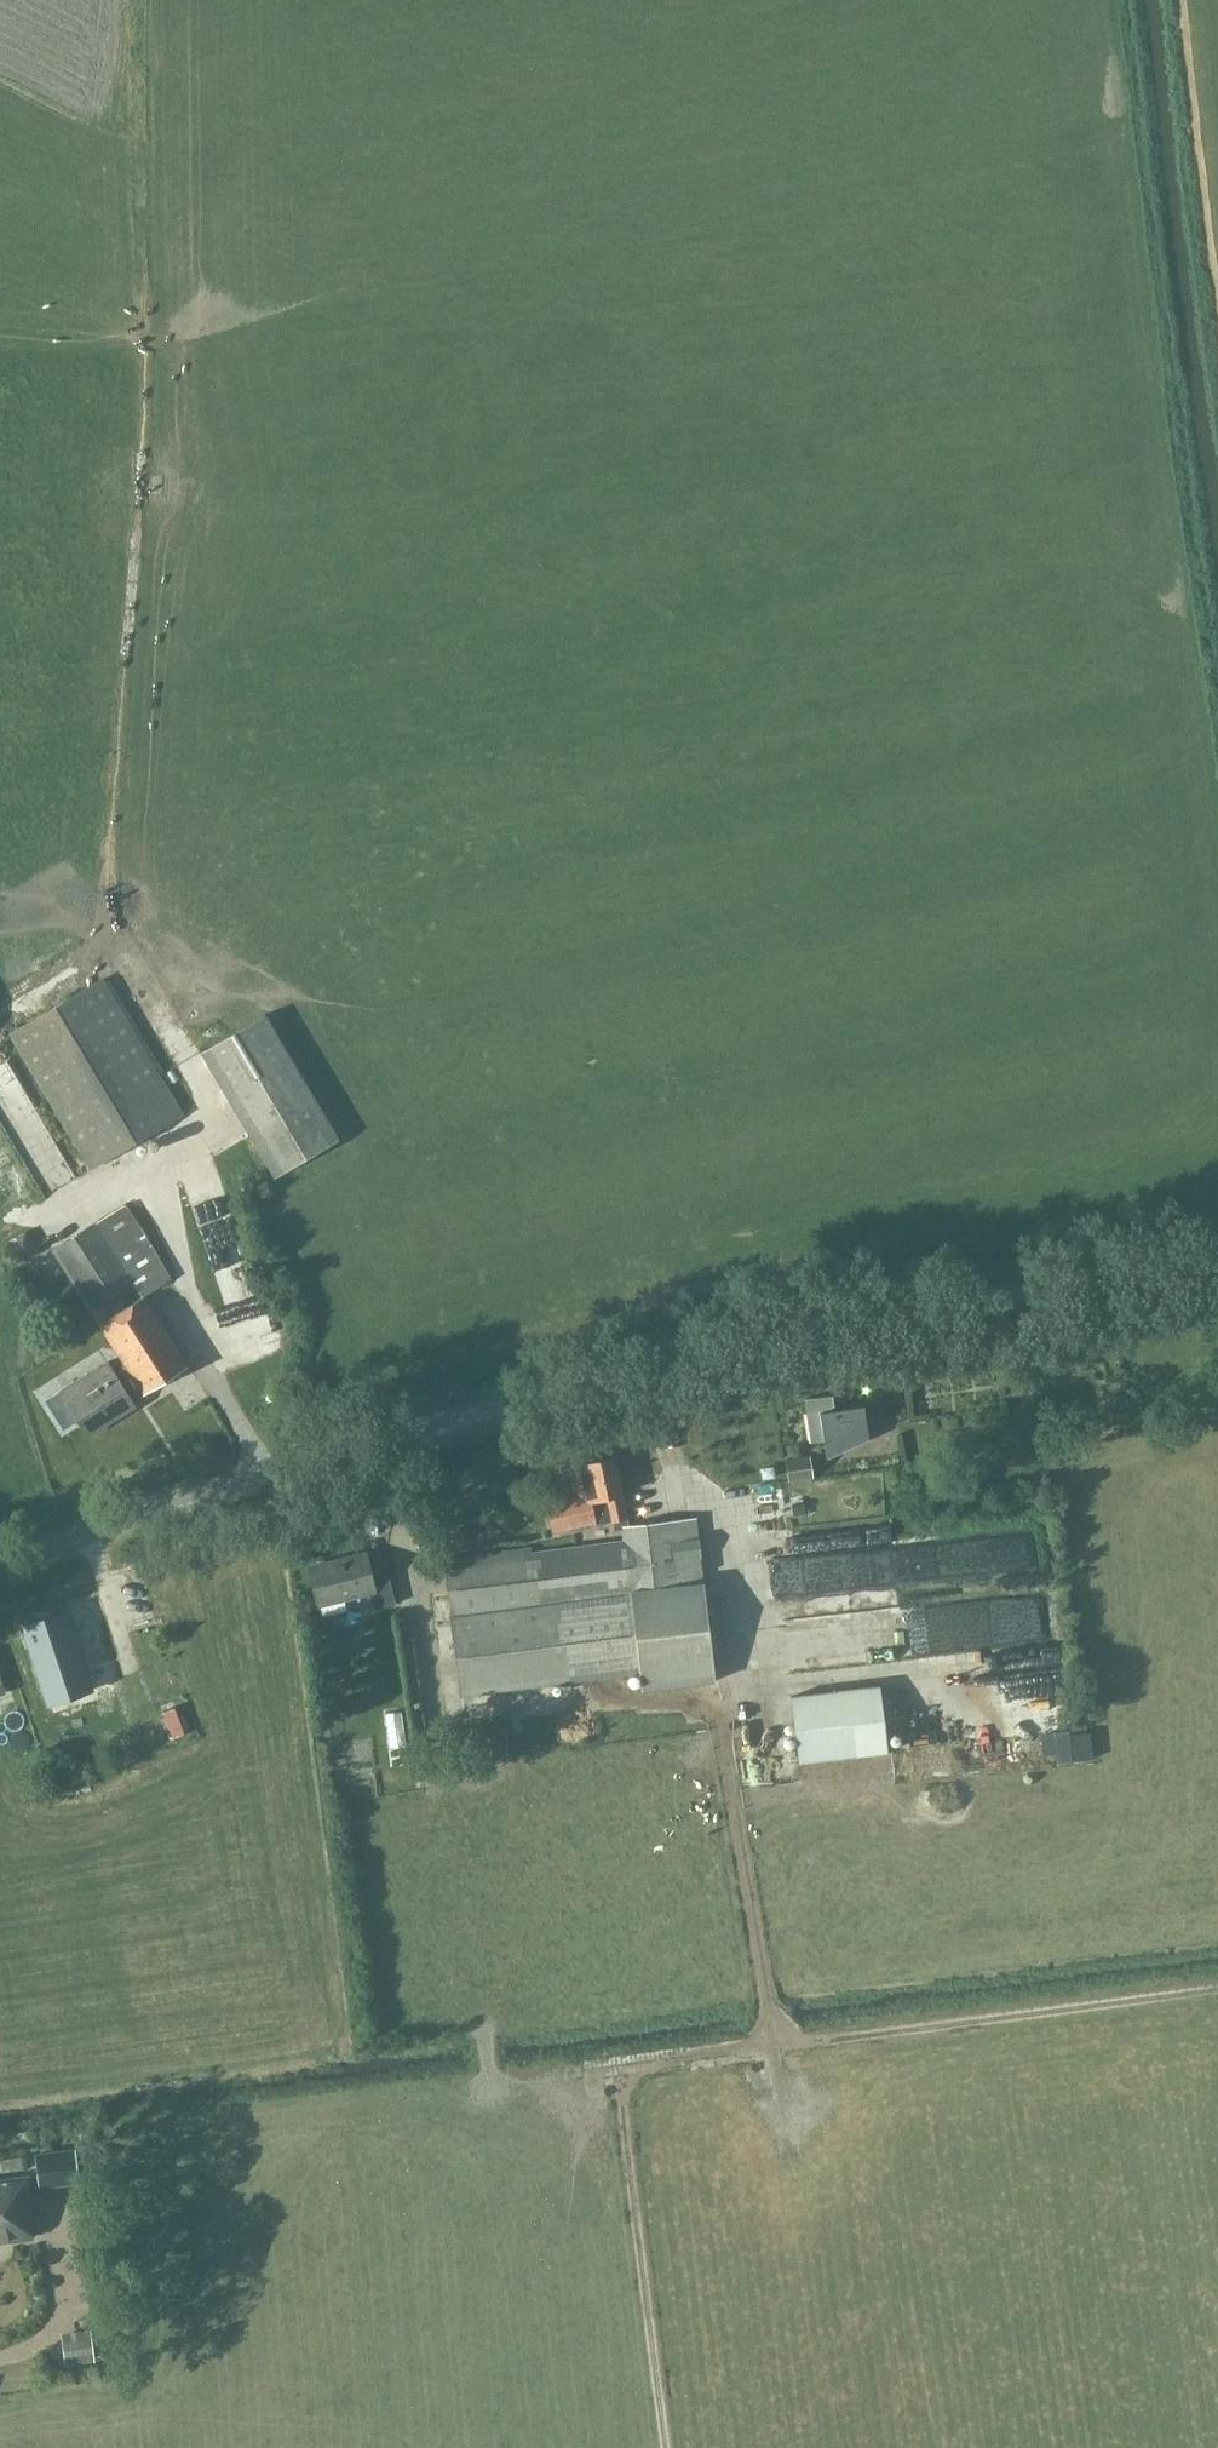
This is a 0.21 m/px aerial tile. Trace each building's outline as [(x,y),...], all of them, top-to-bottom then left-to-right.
[(90,1169),(184,1114),(102,977),(9,1033),(90,1169)] [(196,1053),(211,1078),(272,1178),(334,1141),(259,1016),(196,1053)] [(51,1249),(122,1361),(131,1376),(143,1395),(185,1369),(140,1297),(170,1278),(123,1203),(51,1249)] [(143,1395),(131,1376),(122,1361),(112,1367),(112,1369),(109,1371),(105,1363),(59,1391),(87,1437),(135,1407),(132,1402),(143,1395)] [(805,1399),(811,1443),(823,1441),(825,1454),(841,1452),(839,1438),(867,1434),(866,1429),(874,1418),(864,1410),(863,1405),(853,1406),(852,1399),(844,1398),(844,1400),(833,1401),(832,1395),(805,1399)] [(812,1476),(809,1457),(785,1461),(788,1480),(812,1476)] [(460,1696),(566,1683),(640,1674),(642,1691),(715,1682),(696,1518),(629,1526),(614,1458),(571,1467),(576,1496),(563,1499),(570,1529),(595,1523),(595,1526),(620,1519),(621,1526),(623,1540),(527,1551),(527,1550),(444,1559),(460,1696)] [(763,1480),(772,1478),(771,1469),(762,1471),(763,1480)] [(374,1609),(395,1603),(386,1568),(370,1572),(366,1557),(333,1566),(332,1562),(309,1567),(319,1607),(371,1594),(374,1609)] [(65,1613),(23,1626),(41,1682),(42,1682),(46,1692),(71,1683),(72,1684),(80,1682),(74,1662),(80,1660),(65,1613)] [(887,1752),(879,1686),(790,1697),(798,1763),(887,1752)] [(79,2183),(75,2148),(34,2153),(39,2189),(79,2183)] [(27,2155),(10,2157),(11,2159),(12,2171),(29,2169),(27,2155)] [(30,2232),(28,2217),(32,2217),(26,2173),(0,2177),(0,2236),(30,2232)] [(89,2328),(60,2332),(64,2366),(94,2361),(93,2357),(100,2356),(97,2333),(90,2334),(89,2328)]
